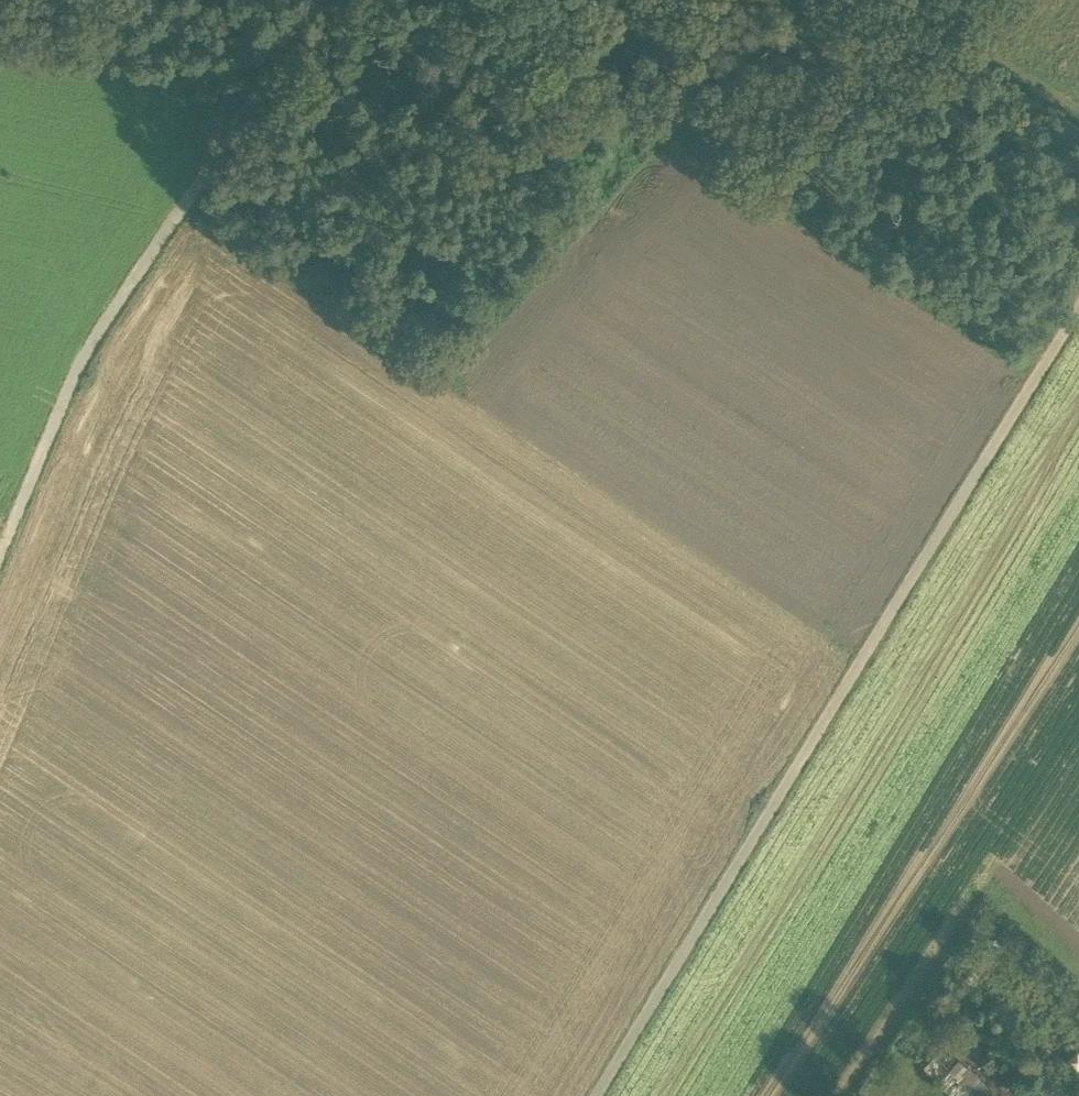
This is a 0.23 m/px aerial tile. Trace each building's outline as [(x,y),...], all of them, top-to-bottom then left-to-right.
[(949,1069),(970,1095),(990,1095),(993,1093),(964,1057),(949,1069)]
